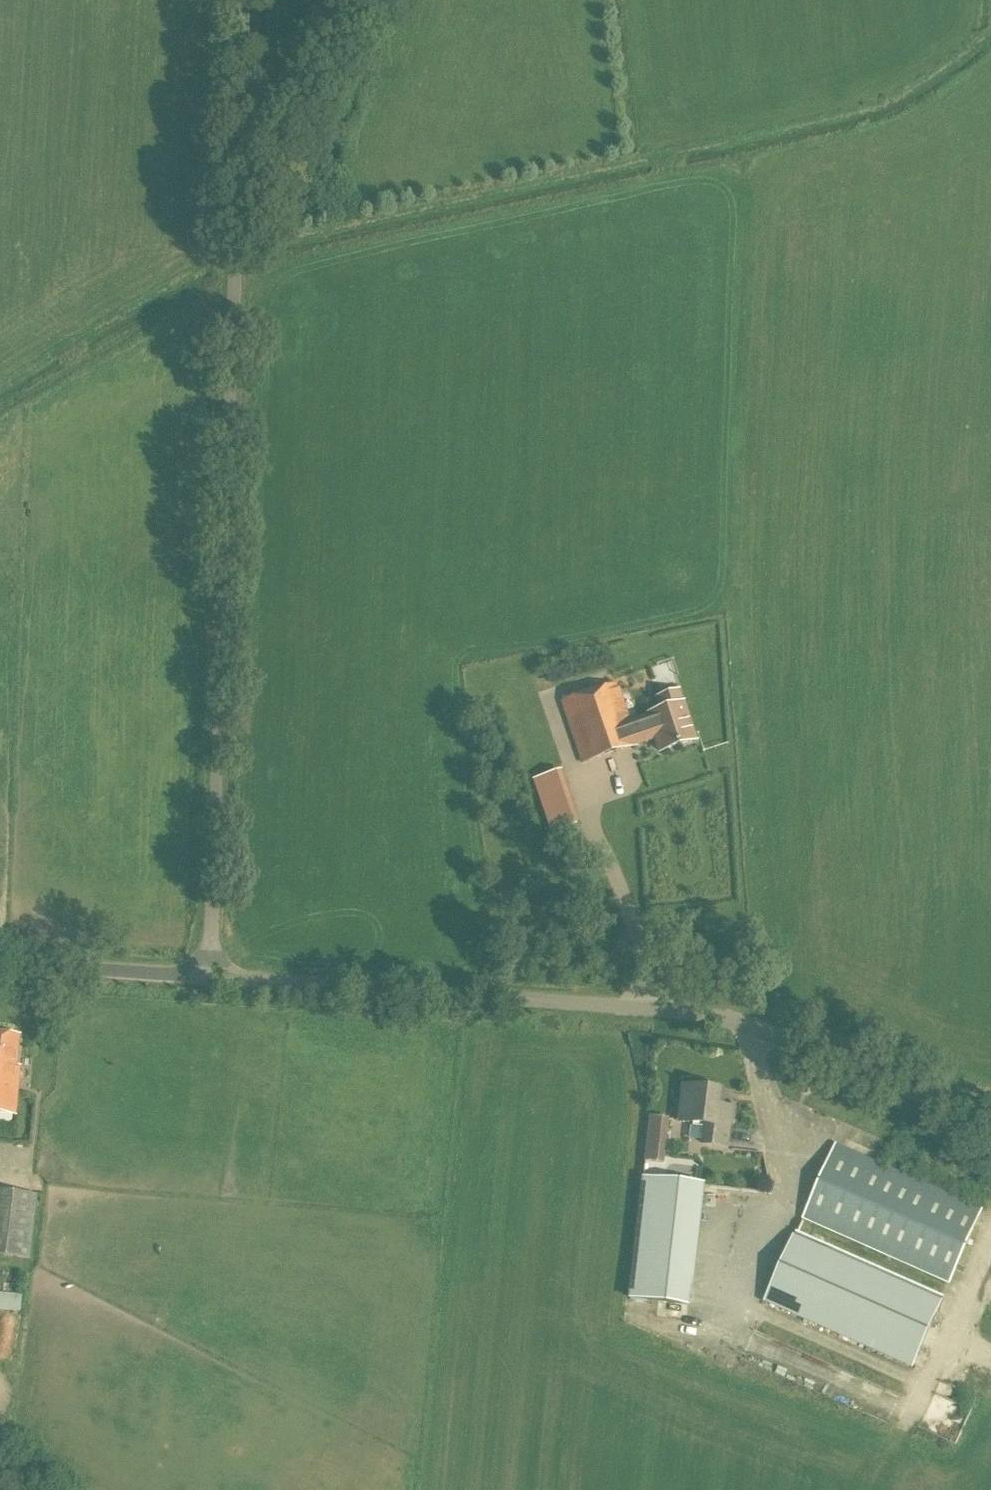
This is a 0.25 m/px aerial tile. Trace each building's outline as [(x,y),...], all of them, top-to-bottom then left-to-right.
[(630,721),(617,682),(560,701),(582,764),(637,745),(636,744),(656,738),(660,750),(694,739),(682,704),(678,691),(658,698),(662,711),(630,721)] [(20,1067),(15,1066),(18,1036),(0,1034),(0,1112),(16,1113),(20,1067)] [(703,1142),(703,1143),(726,1145),(731,1105),(717,1104),(718,1092),(684,1087),(680,1120),(691,1122),(705,1124),(703,1142)] [(647,1153),(665,1155),(669,1111),(652,1109),(647,1153)] [(951,1283),(984,1208),(836,1143),(803,1218),(951,1283)] [(700,1223),(704,1183),(641,1176),(636,1216),(700,1223)] [(30,1260),(38,1195),(0,1191),(0,1256),(30,1260)] [(913,1368),(945,1297),(795,1232),(763,1302),(913,1368)] [(28,1293),(0,1293),(0,1312),(28,1312),(28,1293)]
